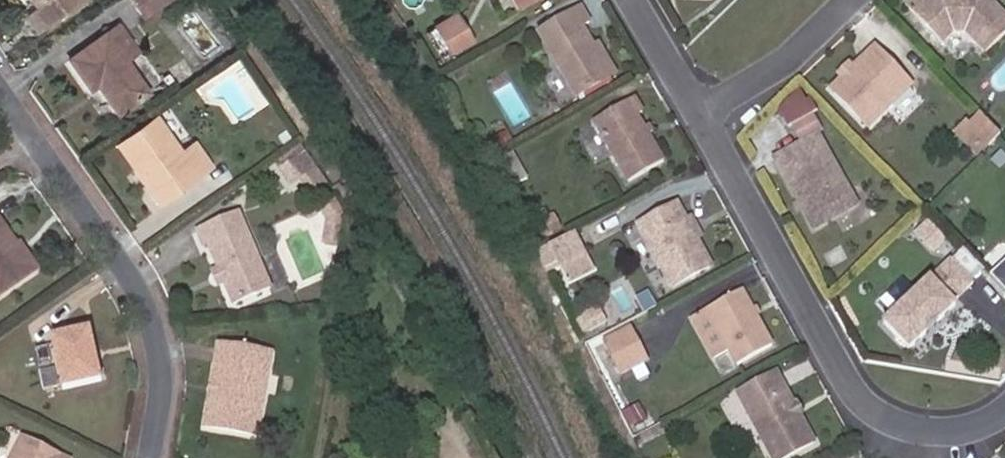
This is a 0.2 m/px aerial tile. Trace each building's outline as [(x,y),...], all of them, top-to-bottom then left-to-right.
[(78,0),(36,0),(38,3),(31,7),(43,25),(78,0)] [(142,15),(162,0),(131,0),(142,15)] [(521,24),(561,0),(560,0),(507,0),(521,24)] [(935,0),(922,0),(907,16),(944,53),(956,42),(969,43),(990,64),(1004,50),(1004,27),(984,5),(963,4),(963,0),(955,0),(954,4),(939,4),(935,0)] [(618,85),(602,55),(591,34),(599,30),(591,15),(547,39),(582,104),(618,85)] [(146,91),(123,58),(135,50),(118,24),(70,58),(90,87),(98,82),(118,111),(146,91)] [(474,55),(462,30),(438,41),(450,66),(474,55)] [(608,51),(602,55),(618,85),(624,81),(608,51)] [(848,90),(837,102),(875,140),(916,98),(879,61),(866,73),(869,76),(861,85),(852,94),(848,90)] [(845,87),(848,90),(852,94),(861,85),(854,78),(845,87)] [(599,130),(631,190),(667,170),(643,125),(649,122),(641,107),(599,130)] [(176,148),(155,117),(117,143),(157,200),(209,164),(191,138),(176,148)] [(991,130),(979,141),(995,157),(1004,147),(1004,144),(991,130)] [(985,167),(995,157),(979,141),(969,151),(985,167)] [(861,219),(824,147),(781,170),(818,241),(861,219)] [(537,185),(522,160),(498,174),(513,199),(537,185)] [(690,231),(681,213),(646,233),(681,296),(716,277),(700,249),(690,231)] [(219,269),(225,283),(234,304),(270,290),(242,218),(198,235),(205,252),(212,250),(219,269)] [(31,267),(0,224),(0,289),(31,267)] [(569,240),(562,226),(548,234),(555,247),(569,240)] [(697,227),(690,231),(700,249),(707,245),(697,227)] [(948,246),(940,233),(929,240),(936,253),(948,246)] [(579,244),(555,258),(568,281),(592,267),(579,244)] [(568,281),(555,258),(545,264),(557,287),(568,281)] [(599,278),(592,267),(568,281),(575,292),(599,278)] [(225,283),(219,269),(213,272),(218,286),(225,283)] [(981,293),(957,269),(891,336),(918,362),(934,345),(930,341),(942,329),(947,333),(963,316),(961,314),(981,293)] [(995,283),(1004,293),(1004,273),(995,283)] [(641,300),(625,309),(633,323),(648,314),(641,300)] [(748,300),(712,321),(744,375),(780,355),(748,300)] [(633,323),(625,309),(618,313),(626,327),(633,323)] [(85,327),(50,334),(59,387),(95,380),(85,327)] [(214,395),(208,394),(204,421),(254,430),(266,352),(217,344),(210,384),(216,385),(214,395)] [(637,346),(611,358),(624,386),(650,374),(637,346)] [(743,402),(770,457),(821,457),(784,382),(743,402)] [(22,436),(10,457),(62,457),(22,436)] [(640,455),(642,457),(653,457),(670,448),(665,440),(640,455)]
